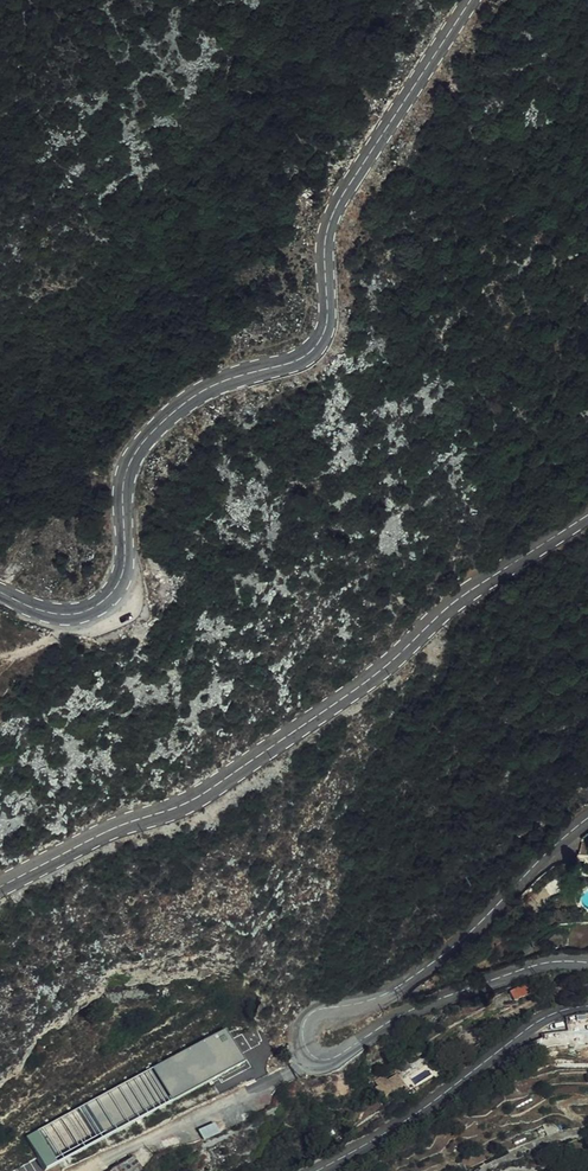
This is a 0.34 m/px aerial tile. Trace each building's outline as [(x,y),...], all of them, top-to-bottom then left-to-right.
[(538,990),(522,996),(525,1005),(541,999),(538,990)] [(255,1045),(247,1052),(251,1058),(259,1066),(267,1058),(260,1051),(255,1045)] [(403,1070),(382,1085),(387,1092),(390,1090),(392,1093),(406,1083),(403,1079),(407,1076),(403,1070)]
